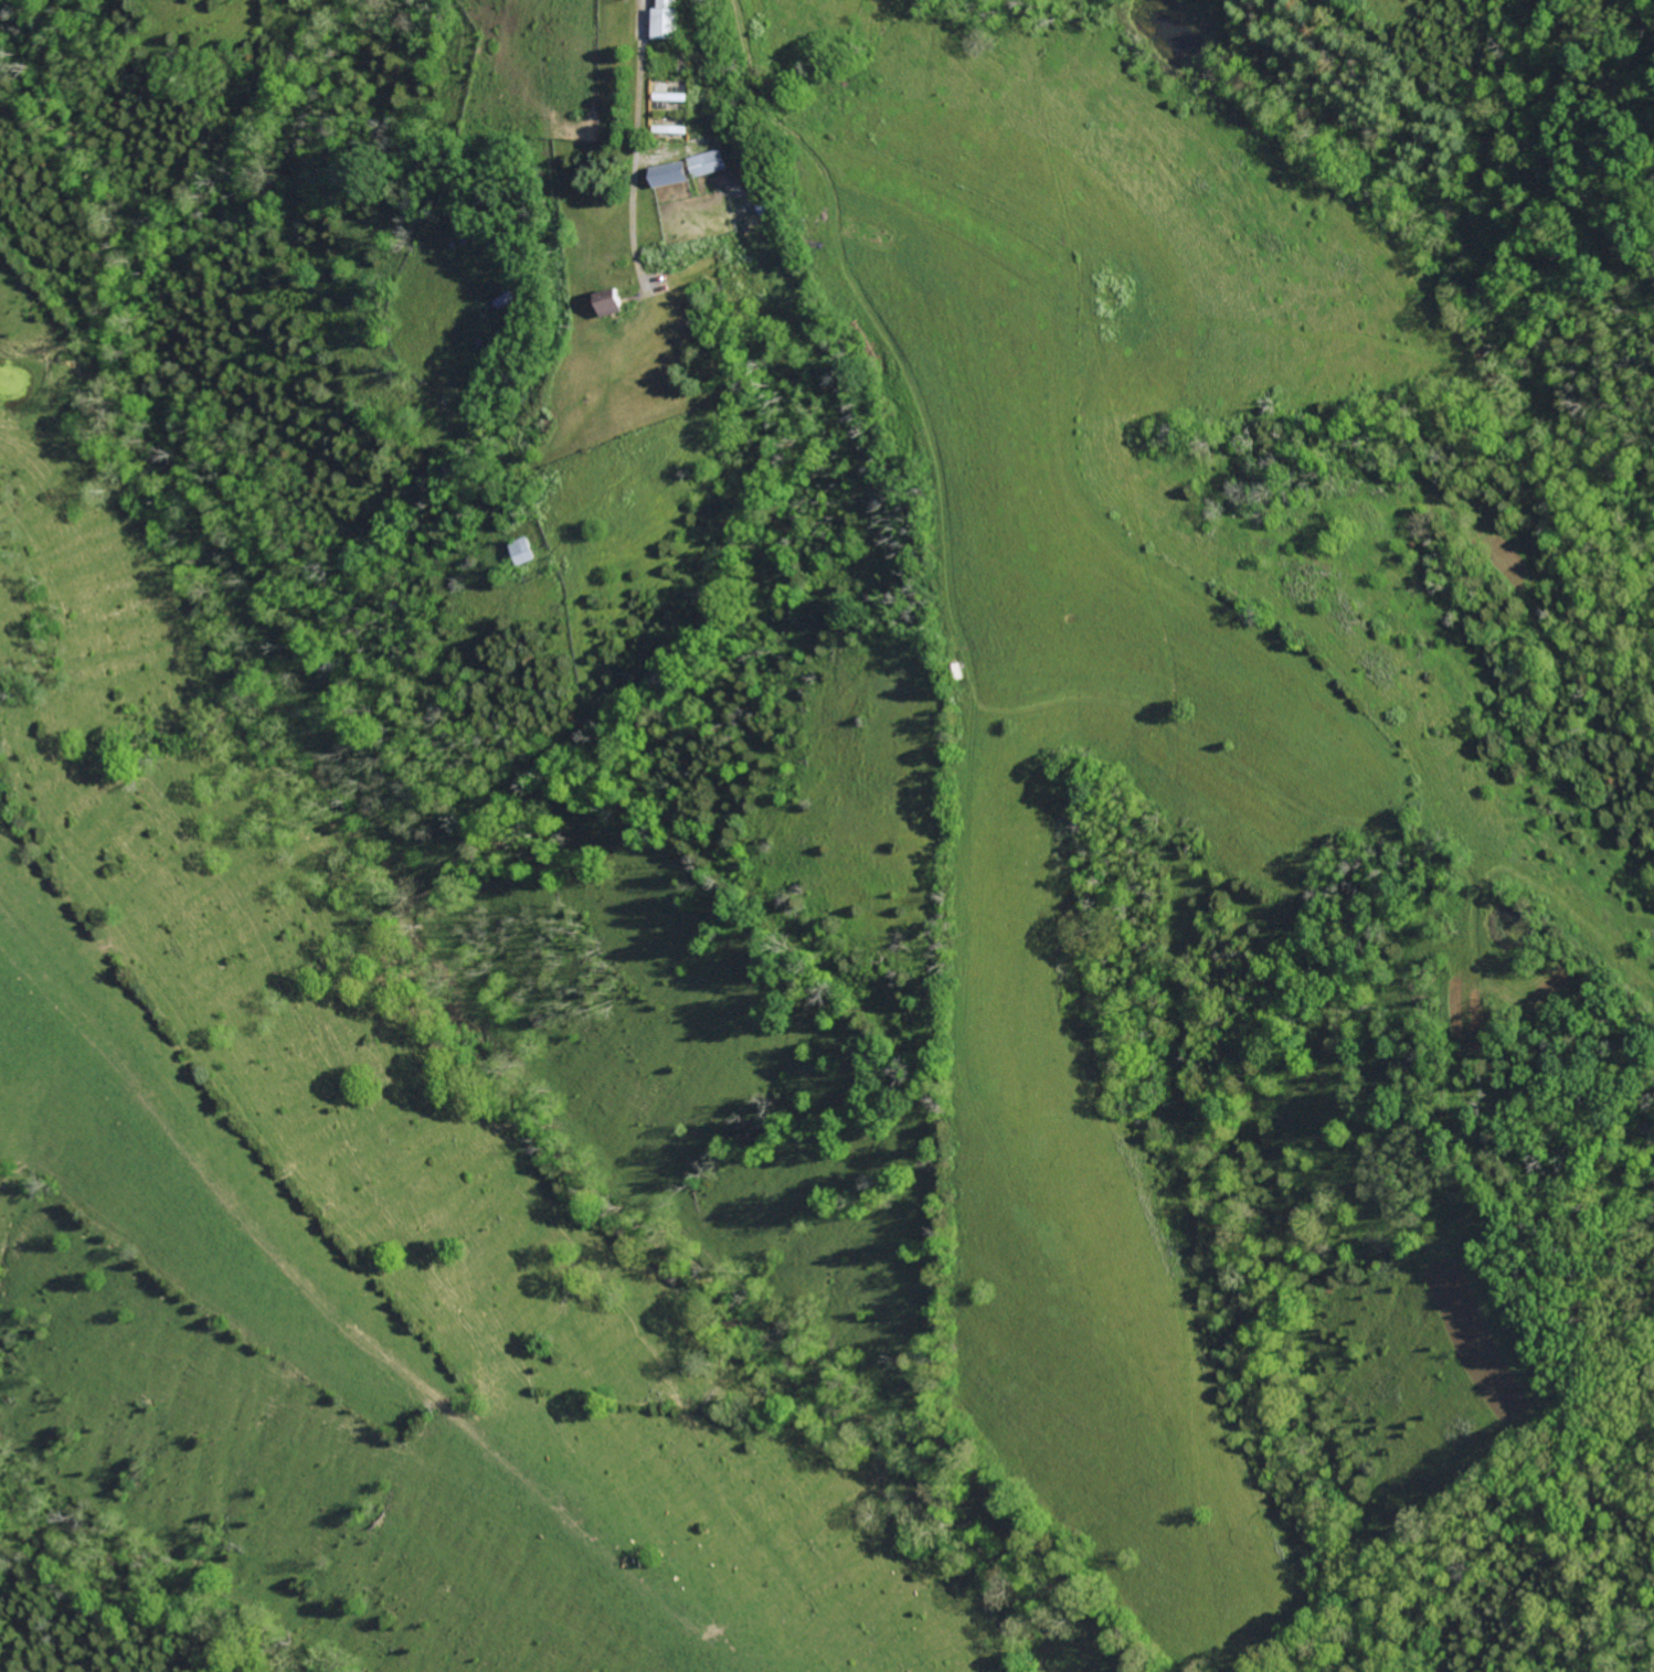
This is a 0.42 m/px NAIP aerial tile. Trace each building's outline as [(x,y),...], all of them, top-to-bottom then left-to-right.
[(682,40),(682,0),(661,0),(661,9),(656,8),(656,40),(682,40)] [(731,171),(727,151),(692,157),(695,178),(731,171)] [(658,189),(694,182),(689,161),(653,169),(658,189)] [(627,313),(622,290),(599,295),(604,318),(627,313)]
